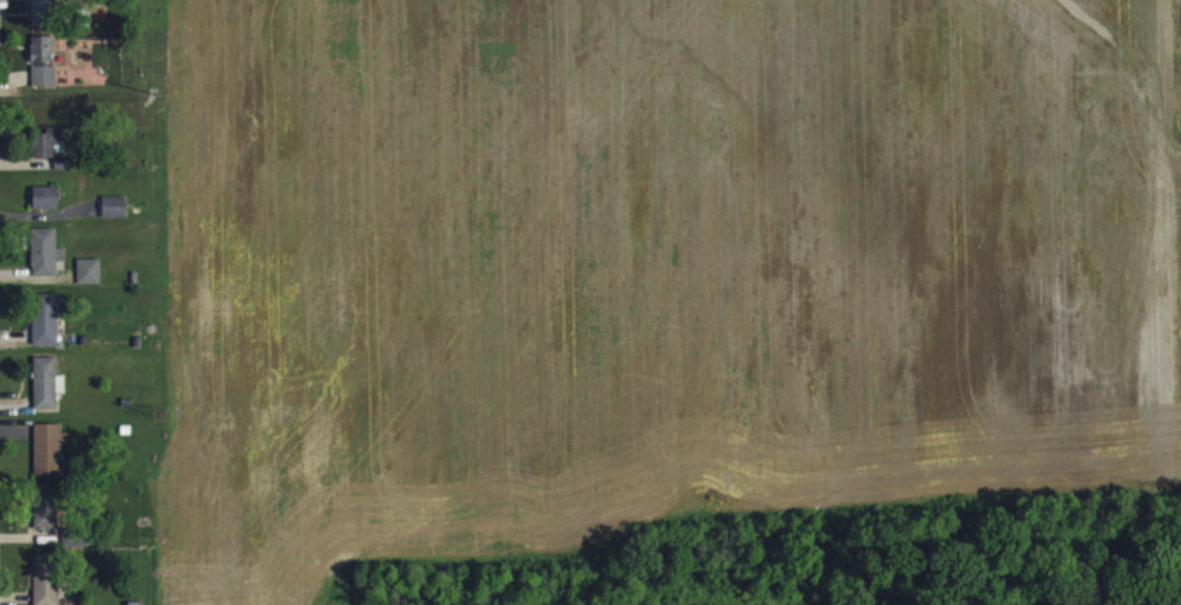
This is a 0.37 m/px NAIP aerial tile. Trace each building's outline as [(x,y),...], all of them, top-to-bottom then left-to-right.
[(34,36),(55,35),(54,0),(33,1),(34,36)] [(54,46),(32,47),(32,72),(55,71),(54,46)] [(35,96),(57,96),(57,76),(34,76),(35,96)] [(65,138),(47,138),(47,143),(35,143),(35,168),(56,168),(57,155),(65,155),(65,138)] [(59,197),(34,197),(34,219),(58,219),(59,197)] [(127,206),(104,206),(104,227),(128,227),(127,206)] [(58,258),(58,238),(33,238),(32,285),(58,286),(58,271),(67,271),(67,258),(58,258)] [(102,294),(102,269),(79,269),(79,294),(102,294)] [(59,356),(60,305),(35,304),(34,355),(59,356)] [(58,386),(58,367),(36,367),(35,419),(58,420),(58,402),(66,403),(66,386),(58,386)] [(36,486),(64,485),(63,454),(71,454),(70,443),(64,443),(64,434),(35,435),(36,486)] [(59,500),(36,500),(36,539),(60,539),(59,500)] [(61,565),(36,564),(35,604),(60,604),(61,565)]
